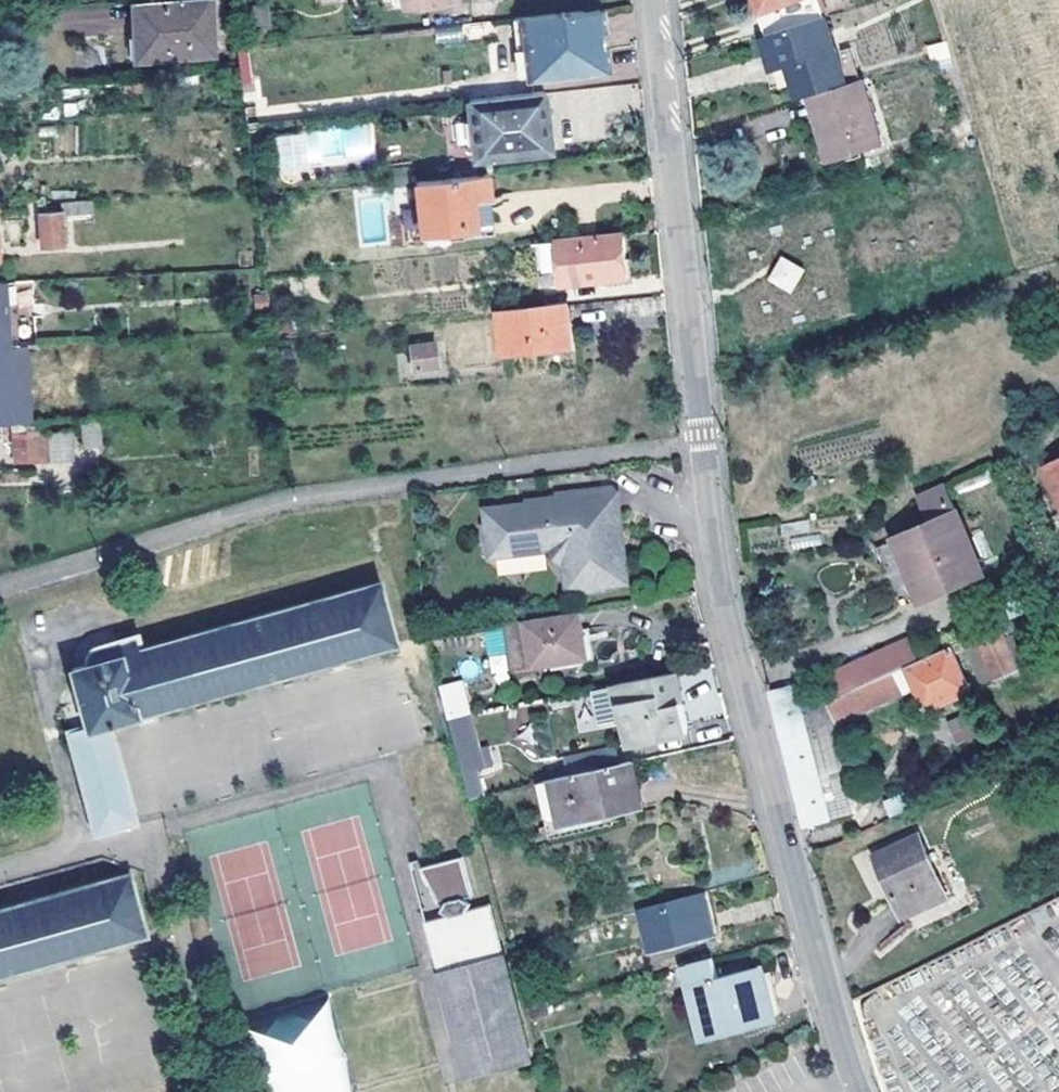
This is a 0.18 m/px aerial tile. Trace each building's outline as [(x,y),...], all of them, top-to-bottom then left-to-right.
[(209,0),(134,0),(138,57),(212,52),(209,0)] [(399,19),(397,0),(373,0),(376,22),(399,19)] [(453,0),(397,0),(399,19),(454,13),(453,0)] [(765,36),(824,18),(818,0),(751,0),(765,36)] [(600,7),(525,14),(532,73),(606,65),(603,36),(600,7)] [(847,85),(825,17),(824,18),(765,36),(765,37),(764,37),(775,70),(789,67),(794,83),(799,101),(810,97),(847,85)] [(437,28),(437,41),(460,41),(460,27),(437,28)] [(764,37),(757,39),(773,89),(794,83),(789,67),(775,70),(764,37)] [(836,160),(858,153),(882,145),(861,81),(847,85),(810,97),(818,121),(823,120),(836,160)] [(550,148),(545,89),(460,98),(465,142),(482,140),(484,155),(550,148)] [(823,120),(818,121),(832,168),(860,159),(858,153),(836,160),(823,120)] [(278,170),(375,166),(374,127),(276,131),(278,170)] [(455,175),(417,179),(424,241),(494,233),(487,171),(455,175)] [(94,197),(60,199),(61,209),(61,212),(95,210),(94,197)] [(64,242),(61,212),(61,209),(40,211),(42,244),(64,242)] [(627,275),(623,232),(537,242),(542,284),(627,275)] [(779,255),(765,280),(791,294),(805,270),(779,255)] [(0,280),(0,345),(23,343),(19,279),(0,280)] [(572,344),(567,303),(539,306),(501,310),(505,351),(572,344)] [(436,366),(433,341),(413,344),(416,369),(436,366)] [(36,342),(23,343),(28,418),(41,418),(36,342)] [(0,345),(0,420),(3,420),(13,419),(28,418),(23,343),(0,345)] [(28,418),(13,419),(14,434),(48,432),(47,417),(41,418),(28,418)] [(105,448),(104,418),(84,419),(86,449),(105,448)] [(48,432),(14,434),(15,461),(77,457),(75,430),(48,432)] [(1045,472),(1058,502),(1058,466),(1045,472)] [(942,481),(916,492),(924,512),(904,521),(908,529),(896,535),(922,596),(980,570),(942,481)] [(622,535),(620,512),(614,512),(612,487),(557,493),(557,498),(557,504),(548,505),(548,499),(525,501),(525,508),(517,509),(517,506),(482,510),(484,524),(481,524),(482,537),(486,537),(488,555),(497,560),(548,554),(562,565),(564,591),(584,589),(585,592),(603,589),(603,586),(621,583),(621,576),(626,575),(623,547),(607,548),(606,542),(606,537),(622,535)] [(784,523),(785,549),(816,547),(814,521),(784,523)] [(607,548),(623,547),(622,535),(606,537),(606,542),(607,548)] [(394,642),(378,585),(137,653),(133,640),(94,651),(92,653),(88,658),(87,661),(87,664),(88,666),(70,672),(86,727),(67,733),(97,834),(141,822),(112,722),(394,642)] [(997,622),(1016,668),(1025,664),(1012,631),(1058,610),(1058,595),(997,622)] [(587,653),(580,610),(482,626),(490,670),(587,653)] [(997,622),(976,631),(996,677),(1016,668),(997,622)] [(982,683),(996,677),(976,631),(963,637),(982,683)] [(957,639),(894,667),(884,646),(832,668),(842,690),(802,708),(795,682),(772,691),(779,717),(808,828),(850,813),(855,789),(838,730),(836,722),(842,717),(917,686),(926,707),(969,688),(954,651),(960,648),(957,639)] [(678,669),(593,686),(600,720),(624,715),(629,742),(690,730),(683,696),(678,669)] [(566,691),(593,686),(590,671),(563,676),(566,691)] [(445,683),(453,713),(471,710),(463,679),(445,683)] [(482,745),(472,709),(471,710),(453,713),(449,714),(455,736),(465,773),(480,769),(492,766),(486,744),(482,745)] [(975,711),(956,719),(965,740),(984,731),(975,711)] [(957,743),(965,740),(956,719),(948,723),(957,743)] [(847,727),(838,730),(855,789),(850,813),(857,810),(864,789),(847,727)] [(565,823),(614,812),(644,805),(634,760),(535,782),(545,826),(540,827),(542,838),(567,832),(565,823)] [(480,769),(465,773),(471,796),(487,793),(480,769)] [(888,806),(895,819),(918,808),(912,795),(888,806)] [(616,821),(614,812),(565,823),(567,832),(616,821)] [(918,831),(874,852),(904,916),(949,896),(918,831)] [(533,1061),(491,906),(468,912),(473,903),(464,898),(475,895),(465,857),(423,869),(445,903),(450,902),(445,910),(453,916),(429,922),(470,1078),(533,1061)] [(126,879),(0,914),(0,976),(142,936),(126,879)] [(702,891),(640,908),(652,950),(714,934),(702,891)] [(559,972),(555,955),(544,958),(549,975),(559,972)] [(719,976),(713,957),(687,964),(704,1023),(729,1016),(732,1026),(777,1014),(763,964),(719,976)] [(549,1014),(546,1001),(529,1006),(532,1018),(549,1014)] [(333,1009),(245,1030),(260,1091),(352,1091),(333,1009)] [(729,1016),(704,1023),(707,1033),(732,1026),(729,1016)] [(823,1054),(819,1040),(815,1041),(819,1055),(823,1054)]
